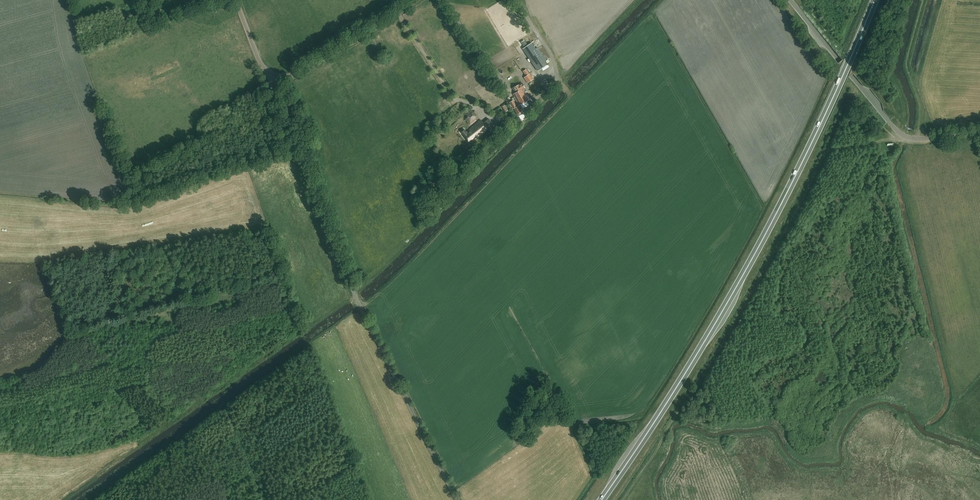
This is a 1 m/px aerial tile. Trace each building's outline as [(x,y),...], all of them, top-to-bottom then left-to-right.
[(527,45),(525,47),(532,57),(529,58),(538,71),(547,65),(532,43),(527,45)] [(524,78),(527,83),(534,79),(530,73),(524,78)] [(515,92),(514,93),(513,94),(515,97),(514,97),(519,105),(529,99),(526,93),(525,93),(523,89),(525,88),(522,83),(513,88),(515,92)] [(513,100),(509,102),(513,109),(514,108),(517,115),(523,112),(521,109),(520,110),(518,106),(517,107),(513,100)] [(475,111),(474,111),(473,112),(472,110),(466,115),(468,117),(468,118),(465,119),(470,124),(477,119),(475,116),(478,114),(475,111)] [(464,135),(470,143),(474,139),(473,137),(475,135),(477,137),(488,129),(489,131),(495,127),(489,118),(483,123),(481,120),(471,128),(471,129),(467,133),(463,129),(461,131),(464,135)]
